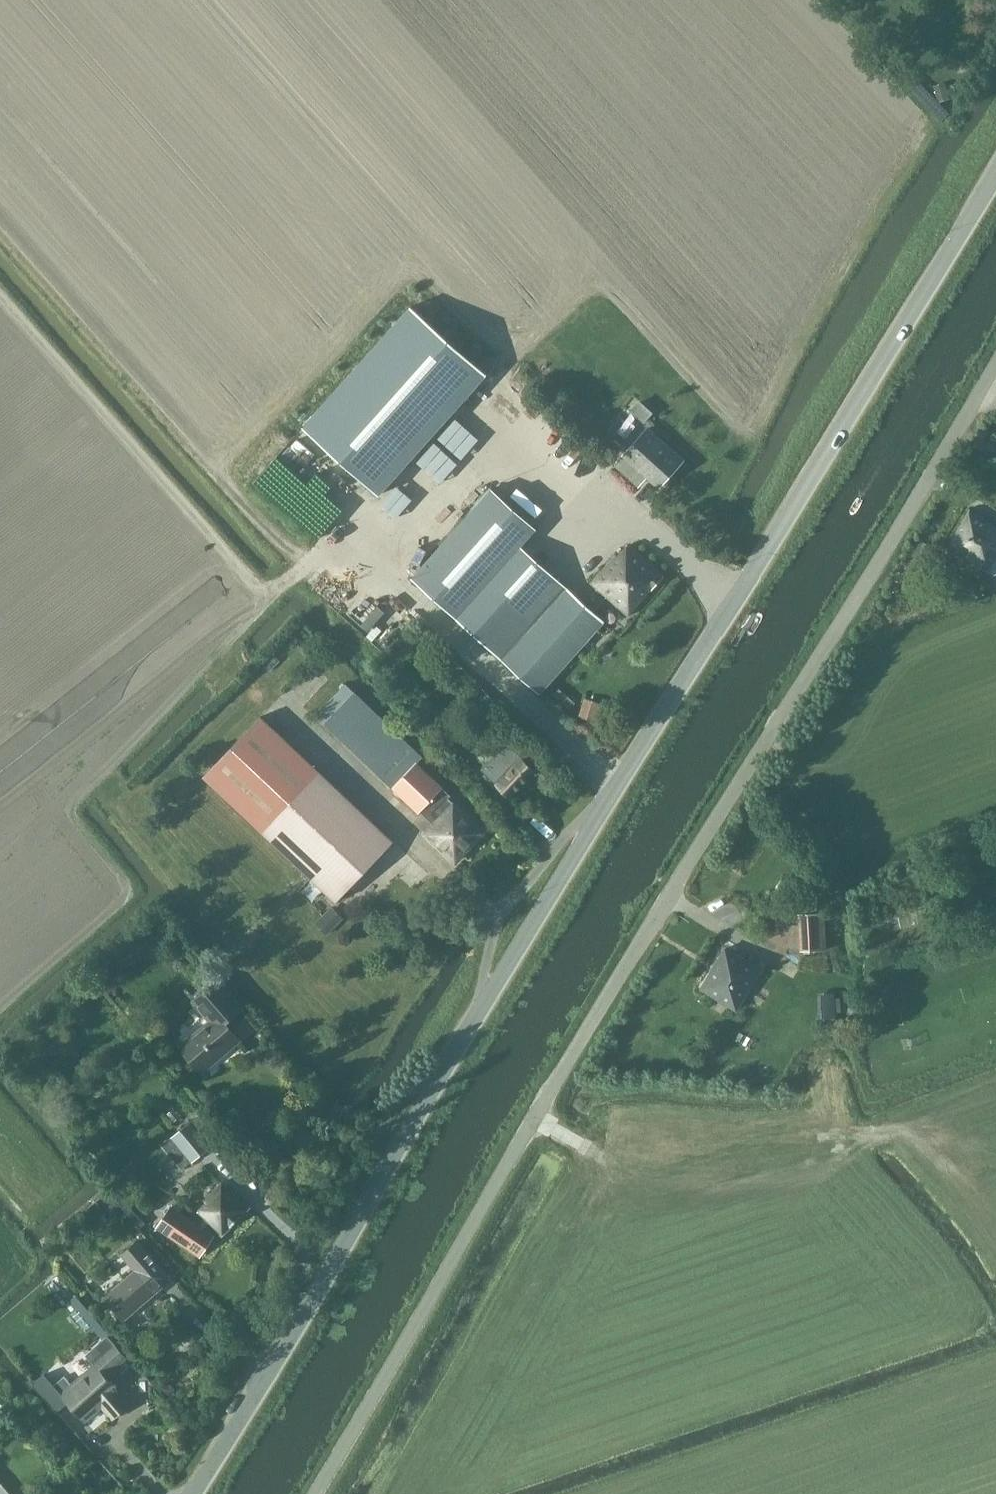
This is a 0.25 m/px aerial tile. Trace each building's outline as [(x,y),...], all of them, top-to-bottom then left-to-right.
[(935,94),(938,102),(949,98),(947,91),(935,94)] [(486,374),(410,306),(303,427),(379,495),(486,374)] [(683,460),(647,428),(623,454),(659,487),(683,460)] [(315,466),(320,455),(299,444),(294,455),(315,466)] [(279,481),(293,451),(281,445),(267,475),(279,481)] [(456,619),(521,546),(537,528),(492,488),(410,578),(456,619)] [(947,547),(993,576),(995,575),(995,525),(970,509),(947,547)] [(629,617),(665,576),(628,544),(591,584),(629,617)] [(498,656),(563,583),(521,546),(456,619),(498,656)] [(541,694),(605,621),(563,583),(498,656),(541,694)] [(330,708),(359,682),(352,675),(323,701),(330,708)] [(584,704),(580,717),(595,722),(599,708),(584,704)] [(336,903),(394,841),(261,716),(203,777),(336,903)] [(485,759),(495,750),(484,738),(473,747),(485,759)] [(524,760),(519,758),(508,747),(483,772),(496,783),(495,784),(511,800),(538,772),(524,760)] [(393,788),(392,790),(418,813),(420,811),(442,787),(417,764),(416,763),(393,788)] [(432,823),(422,834),(456,866),(487,832),(454,801),(452,802),(448,798),(433,814),(437,818),(432,823)] [(798,914),(799,952),(826,950),(824,913),(798,914)] [(326,914),(315,926),(327,937),(338,925),(326,914)] [(699,990),(735,1011),(736,1012),(762,969),(724,947),(699,990)] [(242,1010),(245,1007),(220,977),(191,1002),(207,1021),(179,1046),(202,1074),(243,1040),(233,1026),(246,1015),(242,1010)] [(816,993),(818,1017),(836,1016),(834,992),(816,993)] [(199,1112),(170,1136),(190,1161),(219,1137),(199,1112)] [(172,1206),(157,1227),(199,1257),(215,1235),(204,1228),(210,1222),(223,1235),(250,1209),(222,1181),(195,1207),(205,1217),(198,1224),(172,1206)] [(123,1322),(172,1279),(137,1239),(121,1255),(134,1270),(102,1297),(123,1322)] [(58,1288),(68,1300),(74,1295),(64,1283),(58,1288)] [(35,1383),(33,1385),(56,1412),(58,1410),(68,1402),(85,1422),(100,1409),(102,1407),(113,1420),(131,1404),(104,1375),(125,1356),(107,1336),(109,1334),(102,1327),(97,1330),(104,1338),(86,1355),(93,1365),(71,1384),(65,1376),(54,1385),(45,1374),(35,1383)] [(167,1382),(161,1388),(168,1395),(174,1390),(167,1382)] [(55,1462),(64,1473),(75,1464),(66,1453),(55,1462)] [(0,1482),(0,1493),(10,1493),(0,1482)]
